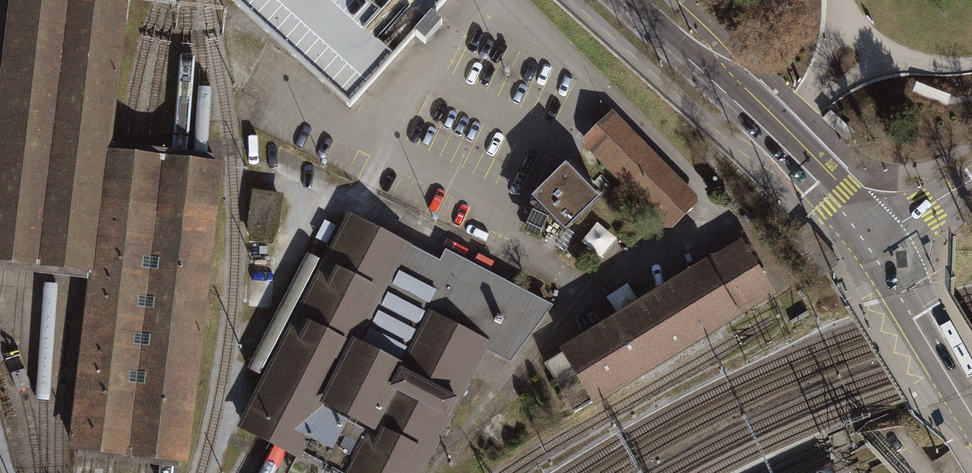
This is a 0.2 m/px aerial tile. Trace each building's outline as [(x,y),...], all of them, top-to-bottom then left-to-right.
[(72,445),(90,447),(113,450),(129,451),(145,453),(169,456),(185,458),(219,166),(202,164),(178,162),(162,160),(146,158),(123,155),(105,153),(123,0),(14,0),(0,127),(0,258),(1,258),(24,261),(39,262),(54,264),(76,266),(92,268),(72,445)] [(446,0),(231,0),(270,36),(350,107),(415,35),(425,44),(442,25),(432,16),(446,0)] [(656,223),(670,237),(703,205),(615,115),(582,147),(656,223)] [(565,168),(535,198),(542,205),(566,229),(596,199),(565,168)] [(277,227),(281,200),(254,197),(249,224),(251,240),(271,242),(277,227)] [(483,345),(509,357),(547,307),(515,290),(447,254),(442,265),(422,255),(406,247),(389,238),(371,229),(350,218),(243,426),(261,435),(281,446),(299,455),(333,472),(417,472),(483,345)] [(568,230),(557,246),(565,252),(577,236),(570,231),(568,230)] [(773,301),(741,249),(710,268),(655,301),(650,304),(559,359),(562,364),(547,373),(566,404),(581,395),(589,407),(592,412),(682,356),(742,320),(768,304),(773,301)] [(831,267),(820,254),(811,262),(821,275),(831,267)] [(264,341),(255,359),(267,365),(276,347),(264,341)]
